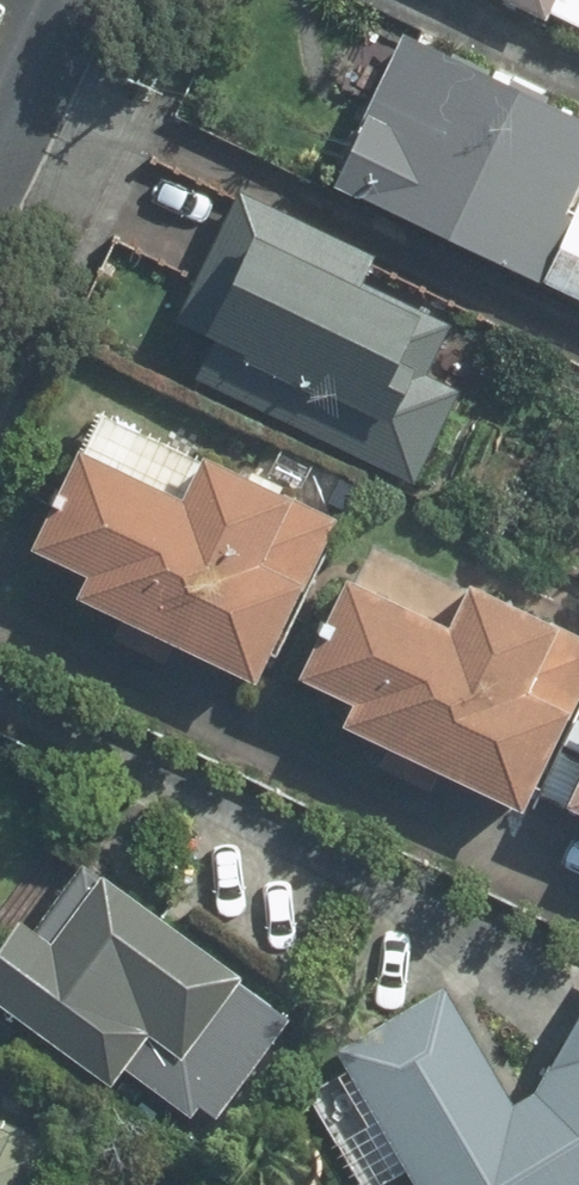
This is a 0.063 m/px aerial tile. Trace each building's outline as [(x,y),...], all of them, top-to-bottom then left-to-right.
[(556,8),(560,0),(539,0),(556,8)] [(407,25),(333,181),(578,297),(578,106),(407,25)] [(467,384),(433,367),(456,316),(372,277),(386,247),(247,182),(185,316),(220,332),(198,380),(387,466),(389,463),(421,478),(467,384)] [(99,433),(44,536),(97,564),(88,581),(263,673),(348,512),(214,441),(192,483),(99,433)] [(363,566),(319,669),(363,688),(351,716),(538,796),(578,700),(578,620),(478,577),(464,609),(363,566)] [(0,951),(0,990),(117,1078),(131,1059),(201,1111),(208,1102),(223,1113),(298,1013),(250,976),(255,970),(100,853),(47,923),(31,910),(0,951)] [(311,1083),(367,1184),(393,1184),(419,1171),(427,1184),(578,1184),(578,1015),(528,1110),(523,1113),(449,980),(346,1038),(357,1058),(311,1083)]
